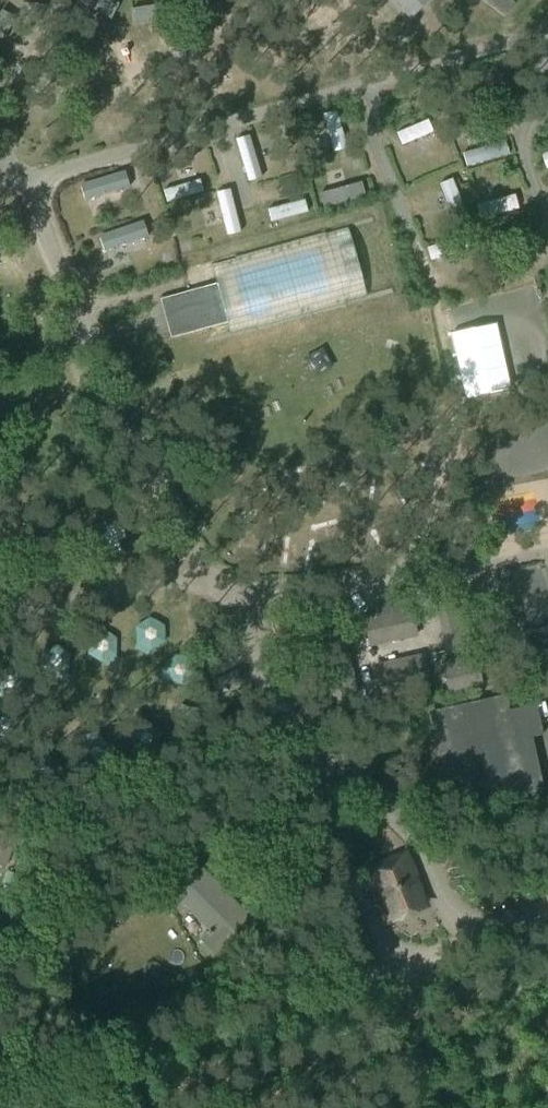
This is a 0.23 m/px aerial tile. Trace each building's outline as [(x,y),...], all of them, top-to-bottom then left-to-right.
[(412,16),(428,0),(396,0),(412,16)] [(253,330),(345,305),(344,303),(367,297),(347,227),(325,233),(325,232),(233,257),(234,258),(211,264),(217,284),(164,298),(170,320),(175,337),(227,323),(230,334),(253,328),(253,330)] [(474,648),(460,585),(432,591),(447,654),(474,648)] [(395,612),(366,618),(372,644),(415,635),(407,603),(393,606),(395,612)] [(339,713),(360,708),(341,617),(320,622),(339,713)] [(164,628),(149,621),(133,629),(135,646),(133,651),(148,658),(150,653),(164,646),(164,628)] [(537,632),(547,662),(547,628),(537,632)] [(95,629),(82,638),(81,656),(97,662),(100,666),(114,657),(111,652),(111,637),(95,629)] [(56,642),(41,646),(34,663),(47,674),(49,679),(65,675),(63,669),(69,655),(56,642)] [(423,656),(375,666),(381,696),(429,687),(423,656)] [(195,680),(193,664),(176,657),(164,669),(159,670),(162,687),(168,686),(182,692),(195,680)] [(441,661),(450,697),(467,694),(466,690),(484,686),(477,657),(459,661),(459,657),(441,661)] [(501,703),(438,717),(458,810),(544,791),(532,737),(542,735),(537,711),(504,718),(501,703)] [(142,758),(158,753),(163,736),(149,725),(147,720),(132,726),(133,731),(129,746),(142,758)] [(4,867),(16,836),(0,831),(0,866),(4,867)] [(404,855),(368,870),(381,901),(388,916),(424,902),(417,886),(404,855)] [(201,867),(174,894),(206,926),(198,934),(219,954),(226,947),(253,920),(209,875),(202,869),(201,867)] [(124,908),(109,913),(112,920),(127,915),(124,908)]
